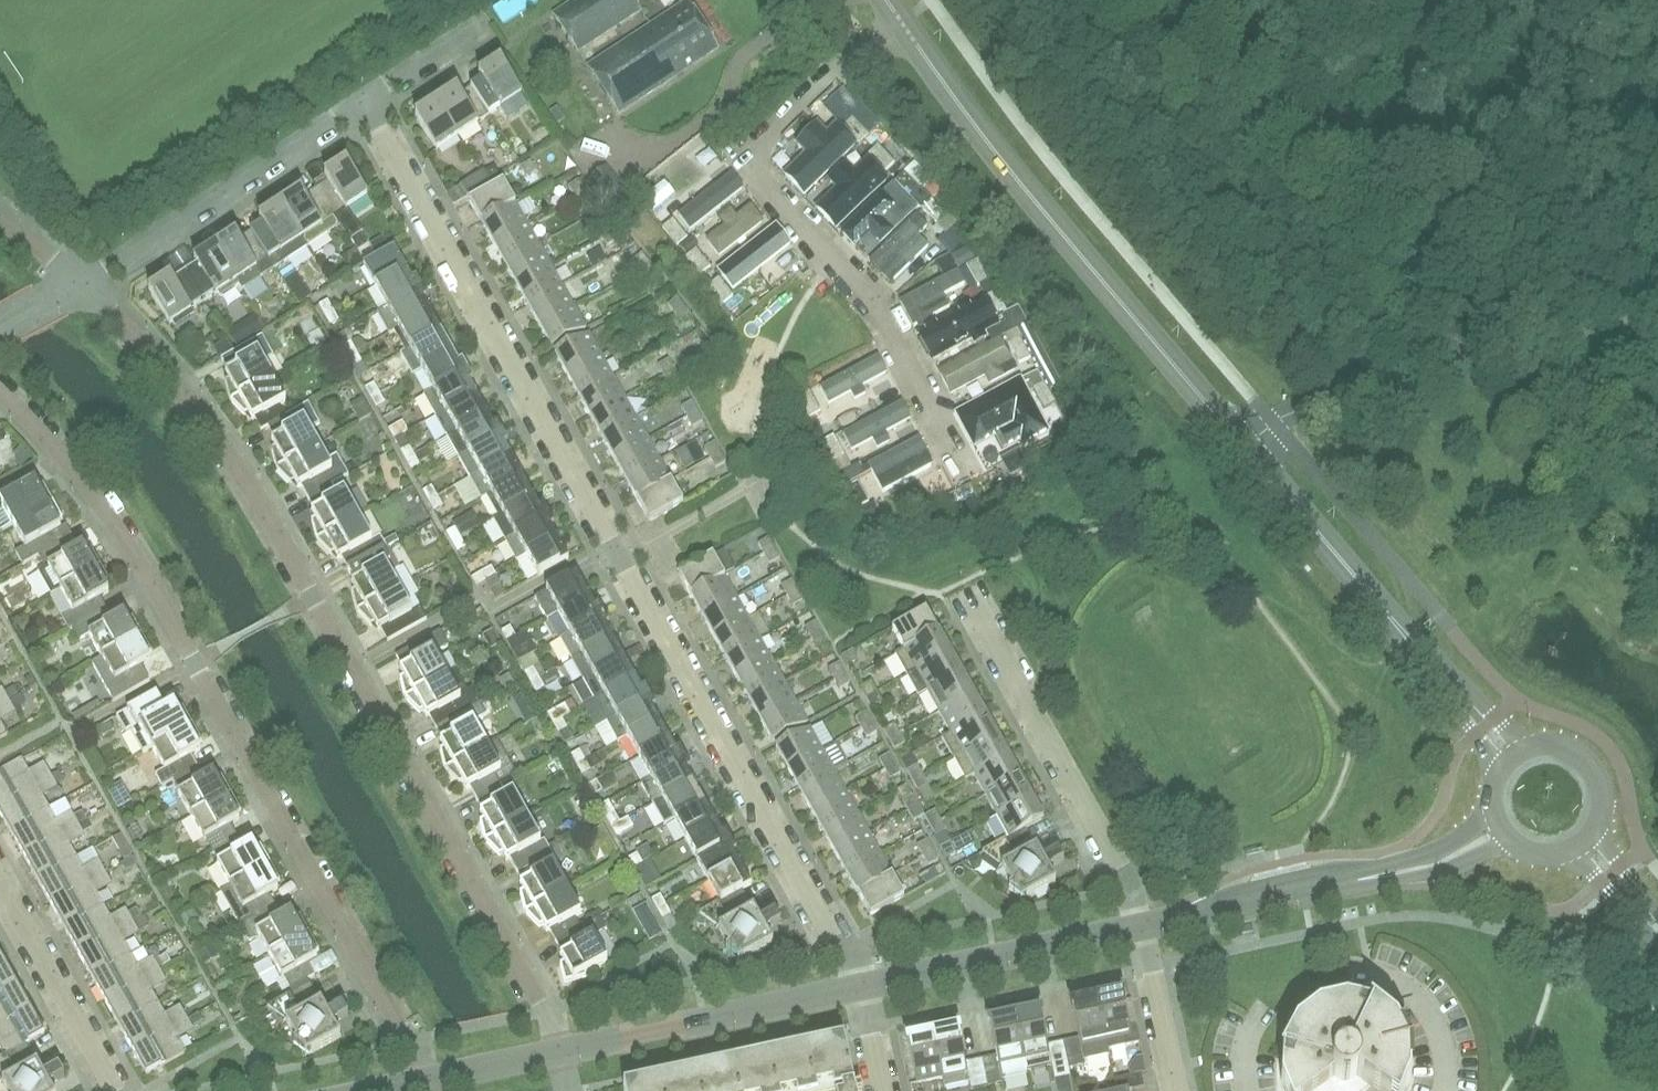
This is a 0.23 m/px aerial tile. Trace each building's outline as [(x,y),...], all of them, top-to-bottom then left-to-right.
[(641,9),(635,0),(573,0),(553,13),(577,51),(641,9)] [(718,47),(687,0),(686,0),(587,65),(618,113),(718,47)] [(522,94),(501,61),(479,75),(482,80),(471,87),(474,91),(490,115),(501,107),(508,118),(529,105),(522,94)] [(458,136),(490,115),(474,91),(463,98),(457,90),(437,103),(458,136)] [(458,136),(437,103),(416,117),(437,149),(458,136)] [(869,134),(853,117),(852,118),(843,126),(860,143),(869,134)] [(895,160),(879,144),(869,153),(885,170),(895,180),(911,197),(921,207),(938,224),(947,214),(931,198),(921,187),(905,171),(908,167),(898,157),(895,160)] [(536,172),(530,161),(521,167),(527,177),(536,172)] [(347,208),(368,195),(346,162),(325,176),(331,184),(319,192),(335,216),(341,226),(350,240),(363,231),(347,208)] [(492,167),(486,170),(492,179),(500,174),(497,168),(492,167)] [(491,181),(484,170),(461,185),(468,196),(491,181)] [(422,172),(412,176),(423,198),(432,193),(422,172)] [(380,178),(391,198),(400,193),(389,173),(380,178)] [(689,234),(745,196),(733,178),(676,216),(689,234)] [(516,203),(504,181),(470,200),(482,222),(516,203)] [(569,187),(575,197),(585,190),(579,181),(569,187)] [(665,184),(644,200),(663,222),(683,205),(665,184)] [(448,193),(447,194),(454,205),(455,205),(468,196),(461,185),(448,193)] [(591,200),(585,190),(575,197),(581,206),(591,200)] [(301,191),(280,205),(308,247),(341,226),(335,216),(319,192),(306,200),(301,191)] [(528,224),(516,203),(482,222),(493,243),(528,224)] [(265,227),(253,234),(269,259),(275,268),(308,247),(280,205),(260,218),(265,227)] [(755,239),(750,232),(761,224),(748,206),(719,227),(721,231),(704,244),(719,265),(755,239)] [(688,237),(673,219),(663,227),(677,246),(688,237)] [(595,227),(601,237),(611,230),(605,221),(595,227)] [(539,244),(528,224),(493,243),(505,263),(539,244)] [(865,267),(889,289),(927,249),(903,226),(865,267)] [(949,227),(934,243),(948,255),(962,240),(949,227)] [(617,240),(611,230),(601,237),(607,246),(617,240)] [(241,242),(236,234),(215,247),(237,280),(240,284),(243,289),(263,276),(257,267),(269,259),(253,234),(241,242)] [(774,266),(785,254),(765,235),(732,271),(758,294),(779,271),(774,266)] [(384,236),(370,244),(376,253),(389,245),(384,236)] [(551,265),(539,244),(505,263),(517,284),(551,265)] [(237,280),(215,247),(195,261),(200,269),(188,277),(204,302),(218,292),(221,297),(240,284),(237,280)] [(341,256),(350,269),(363,260),(355,247),(341,256)] [(407,269),(395,248),(364,265),(376,287),(407,269)] [(711,267),(696,248),(686,257),(700,275),(711,267)] [(633,261),(640,270),(650,262),(643,253),(633,261)] [(990,278),(979,257),(967,264),(978,285),(990,278)] [(657,271),(650,262),(640,270),(647,279),(657,271)] [(563,286),(551,265),(517,284),(529,305),(563,286)] [(419,290),(407,269),(376,287),(388,307),(419,290)] [(192,309),(204,302),(188,277),(176,285),(171,277),(149,291),(171,323),(173,322),(176,326),(195,314),(192,309)] [(734,296),(719,277),(709,286),(723,304),(724,303),(732,297),(734,296)] [(574,307),(563,286),(529,305),(540,326),(574,307)] [(394,331),(430,311),(419,290),(388,307),(378,312),(390,334),(395,331),(394,331)] [(1008,311),(996,291),(985,297),(996,318),(1008,311)] [(668,305),(675,314),(685,307),(678,298),(668,305)] [(320,305),(325,315),(334,310),(328,300),(320,305)] [(980,304),(916,342),(929,364),(993,326),(980,304)] [(1027,323),(1018,305),(1008,311),(1018,329),(1027,323)] [(586,328),(574,307),(540,326),(552,347),(586,328)] [(692,316),(685,307),(675,314),(682,323),(692,316)] [(331,325),(339,320),(334,310),(325,315),(331,325)] [(442,331),(430,311),(394,331),(395,331),(406,351),(442,331)] [(927,313),(903,326),(909,336),(932,323),(927,313)] [(241,323),(227,331),(236,346),(249,338),(241,323)] [(348,329),(337,336),(343,346),(352,342),(353,338),(348,329)] [(1030,330),(1021,336),(1009,342),(1020,363),(1032,356),(1042,351),(1030,330)] [(423,369),(453,352),(442,331),(406,351),(401,353),(413,375),(423,370),(423,369)] [(602,355),(590,334),(555,353),(567,375),(602,355)] [(274,356),(263,335),(222,358),(228,370),(226,372),(229,378),(226,380),(230,398),(231,400),(272,377),(264,362),(274,356)] [(228,340),(214,348),(219,357),(233,349),(228,340)] [(343,346),(349,356),(357,352),(352,342),(343,346)] [(957,413),(984,399),(981,392),(1015,376),(999,343),(938,373),(957,413)] [(363,361),(357,352),(349,356),(354,366),(363,361)] [(465,372),(453,352),(423,369),(423,370),(434,390),(465,372)] [(613,376),(602,355),(567,375),(579,395),(613,376)] [(659,366),(664,375),(675,370),(669,360),(659,366)] [(814,394),(826,419),(892,387),(879,361),(814,394)] [(680,379),(675,370),(664,375),(670,385),(680,379)] [(1039,370),(1023,379),(1029,390),(1033,387),(1044,408),(1056,401),(1045,381),(1039,370)] [(435,416),(477,393),(465,372),(434,390),(424,395),(435,416)] [(625,397),(613,376),(579,395),(591,416),(625,397)] [(280,405),(286,402),(272,377),(231,400),(233,402),(245,415),(249,413),(252,419),(255,418),(262,430),(268,426),(286,416),(286,415),(280,405)] [(366,388),(372,398),(380,393),(375,383),(366,388)] [(809,418),(821,411),(810,391),(798,397),(809,418)] [(386,403),(380,393),(372,398),(377,407),(386,403)] [(488,414),(477,393),(435,416),(447,437),(488,414)] [(637,418),(625,397),(591,416),(603,437),(637,418)] [(682,407),(688,417),(698,411),(693,401),(682,407)] [(319,445),(310,429),(320,424),(309,403),(286,415),(286,416),(268,426),(275,438),(272,440),(276,446),(272,448),(277,466),(278,468),(319,445)] [(704,421),(698,411),(688,417),(693,427),(704,421)] [(845,434),(852,454),(911,433),(904,412),(845,434)] [(500,434),(488,414),(447,437),(458,457),(500,434)] [(648,439),(637,418),(603,437),(614,458),(648,439)] [(395,439),(403,434),(409,431),(403,421),(389,429),(395,439)] [(511,455),(500,434),(458,457),(470,477),(511,455)] [(833,462),(845,456),(834,435),(822,442),(833,462)] [(660,460),(648,439),(614,458),(626,479),(660,460)] [(705,448),(711,458),(721,452),(715,442),(705,448)] [(870,467),(883,494),(932,471),(919,443),(870,467)] [(349,475),(337,454),(327,460),(319,445),(278,468),(279,470),(291,483),(295,481),(299,487),(301,486),(308,498),(333,484),(349,475)] [(401,450),(406,459),(415,454),(409,445),(401,450)] [(415,454),(406,459),(412,469),(420,465),(419,462),(430,456),(425,448),(415,454)] [(1019,449),(1001,459),(1005,467),(1008,473),(1010,476),(1029,466),(1027,462),(1019,449)] [(727,462),(721,452),(711,458),(716,468),(727,462)] [(492,493),(523,475),(511,455),(470,477),(471,479),(460,485),(470,502),(480,497),(481,498),(487,495),(491,492),(492,493)] [(672,481),(660,460),(626,479),(638,500),(672,481)] [(840,475),(846,485),(866,474),(860,464),(840,475)] [(680,492),(717,479),(713,466),(675,479),(680,492)] [(44,484),(39,487),(36,481),(27,486),(20,475),(0,486),(0,497),(2,500),(0,501),(3,506),(0,508),(0,529),(0,530),(13,523),(13,524),(54,502),(44,484)] [(534,496),(523,475),(492,493),(491,492),(487,495),(499,517),(504,514),(503,513),(534,496)] [(684,502),(672,481),(638,500),(650,521),(684,502)] [(870,502),(859,481),(847,488),(858,508),(859,508),(870,502)] [(359,516),(345,491),(339,495),(333,484),(308,498),(315,510),(312,511),(316,518),(312,520),(317,537),(318,539),(359,516)] [(424,491),(429,500),(437,495),(432,487),(424,491)] [(443,506),(437,495),(429,500),(435,511),(443,506)] [(546,517),(534,496),(503,513),(504,514),(499,517),(494,519),(505,539),(515,534),(546,517)] [(59,544),(53,533),(62,528),(58,522),(64,519),(54,502),(13,524),(26,546),(16,552),(23,564),(39,556),(59,544)] [(870,502),(858,508),(865,519),(877,513),(873,508),(871,504),(870,502)] [(474,511),(453,523),(455,528),(460,535),(481,523),(474,511)] [(348,569),(373,555),(373,556),(387,548),(388,547),(381,535),(372,540),(359,516),(318,539),(319,541),(331,554),(335,552),(339,559),(341,557),(348,569)] [(870,536),(884,531),(878,516),(864,521),(870,536)] [(527,555),(557,537),(546,517),(515,534),(505,539),(517,560),(527,555)] [(447,533),(452,542),(461,538),(460,535),(455,528),(447,533)] [(569,559),(557,537),(527,555),(539,576),(569,559)] [(466,548),(461,538),(452,542),(458,552),(466,548)] [(759,544),(764,554),(775,548),(769,538),(759,544)] [(102,566),(92,549),(87,551),(84,546),(75,551),(68,539),(59,544),(39,556),(45,567),(39,570),(53,593),(61,589),(102,566)] [(399,588),(390,573),(399,567),(387,548),(373,556),(373,555),(348,569),(355,581),(352,583),(356,589),(352,591),(356,609),(358,611),(399,588)] [(780,558),(775,548),(764,554),(770,564),(780,558)] [(725,576),(713,555),(679,574),(691,595),(725,576)] [(107,609),(107,608),(101,597),(109,592),(106,586),(112,583),(102,566),(61,589),(74,611),(63,617),(70,630),(74,628),(107,609)] [(482,572),(486,581),(496,598),(507,592),(492,566),(482,572)] [(729,577),(736,590),(752,582),(746,569),(729,577)] [(477,586),(486,581),(482,572),(472,578),(477,586)] [(590,595),(578,574),(547,591),(559,612),(590,595)] [(737,597),(725,576),(691,595),(703,616),(737,597)] [(782,586),(788,596),(798,590),(793,580),(782,586)] [(428,619),(421,606),(412,611),(399,588),(358,611),(359,613),(371,626),(375,624),(379,630),(381,629),(388,641),(428,619)] [(804,600),(798,590),(788,596),(793,606),(804,600)] [(601,616),(590,595),(559,612),(570,633),(601,616)] [(749,618),(737,597),(703,616),(715,637),(749,618)] [(143,634),(133,617),(128,620),(125,614),(116,619),(109,607),(107,608),(107,609),(74,628),(81,640),(90,635),(102,657),(143,634)] [(939,630),(927,608),(892,628),(904,649),(939,630)] [(572,659),(613,636),(601,616),(570,633),(560,638),(572,659)] [(760,639),(749,618),(715,637),(726,658),(760,639)] [(806,628),(811,637),(822,632),(816,622),(806,628)] [(502,631),(508,641),(516,636),(511,626),(502,631)] [(907,675),(950,651),(939,630),(904,649),(896,654),(907,675)] [(447,674),(436,653),(449,646),(441,631),(397,656),(403,668),(401,669),(404,676),(401,678),(405,695),(406,697),(447,674)] [(827,641),(822,632),(811,637),(817,647),(827,641)] [(114,701),(150,681),(142,665),(151,660),(147,655),(153,652),(143,634),(102,657),(93,662),(114,701)] [(522,646),(516,636),(508,641),(513,651),(522,646)] [(624,657),(613,636),(572,659),(583,680),(624,657)] [(772,659),(760,639),(726,658),(738,679),(772,659)] [(859,660),(853,650),(843,656),(848,666),(859,660)] [(919,696),(928,691),(962,672),(950,651),(907,675),(919,696)] [(636,677),(624,657),(583,680),(595,701),(636,677)] [(784,680),(772,659),(738,679),(750,699),(784,680)] [(829,669),(835,679),(845,673),(840,663),(829,669)] [(539,677),(534,668),(525,672),(531,682),(539,677)] [(437,727),(481,702),(473,688),(467,691),(456,670),(447,674),(406,697),(407,699),(420,712),(424,710),(427,717),(430,715),(437,727)] [(974,692),(962,672),(928,691),(939,712),(974,692)] [(851,683),(845,673),(835,679),(840,689),(851,683)] [(545,687),(539,677),(531,682),(536,692),(545,687)] [(607,721),(647,698),(636,677),(595,701),(606,720),(607,721)] [(795,701),(784,680),(750,699),(761,720),(795,701)] [(861,688),(866,698),(877,692),(871,682),(861,688)] [(19,694),(15,687),(5,693),(9,700),(19,694)] [(10,701),(9,700),(5,693),(3,688),(0,689),(0,706),(10,701)] [(882,702),(877,692),(866,698),(872,708),(882,702)] [(985,713),(974,692),(939,712),(951,732),(985,713)] [(153,747),(193,724),(183,707),(178,710),(175,704),(166,709),(157,693),(117,716),(127,733),(131,731),(143,753),(153,748),(153,747)] [(21,694),(10,701),(15,710),(26,704),(21,694)] [(628,736),(659,719),(647,698),(607,721),(618,742),(628,736)] [(10,701),(0,706),(0,739),(9,734),(1,721),(16,712),(15,710),(10,701)] [(98,701),(73,715),(76,719),(101,705),(98,701)] [(807,722),(795,701),(761,720),(773,742),(807,722)] [(487,746),(474,721),(487,714),(481,702),(437,727),(443,739),(441,741),(444,747),(441,749),(445,767),(446,769),(487,746)] [(548,714),(554,724),(562,719),(571,714),(565,704),(548,714)] [(534,707),(522,713),(527,723),(539,716),(534,707)] [(856,718),(862,728),(872,722),(867,712),(856,718)] [(997,734),(985,713),(951,732),(942,738),(953,759),(997,734)] [(568,729),(562,719),(554,724),(559,733),(568,729)] [(671,739),(659,719),(628,736),(640,757),(671,739)] [(110,720),(97,728),(101,736),(114,729),(110,720)] [(878,732),(872,722),(862,728),(867,738),(878,732)] [(199,767),(192,755),(201,750),(198,744),(203,742),(193,724),(153,747),(153,748),(165,769),(156,774),(163,787),(174,781),(199,767)] [(884,730),(890,739),(900,734),(895,724),(884,730)] [(823,750),(811,728),(777,747),(789,769),(823,750)] [(906,743),(900,734),(890,739),(895,749),(906,743)] [(965,780),(975,774),(1009,755),(997,734),(953,759),(965,780)] [(61,739),(39,751),(47,767),(70,756),(61,739)] [(682,760),(671,739),(640,757),(651,777),(682,760)] [(498,740),(487,746),(446,769),(447,771),(460,784),(464,782),(467,788),(470,787),(477,799),(501,785),(518,776),(498,740)] [(557,742),(545,749),(549,757),(561,750),(557,742)] [(800,790),(834,771),(834,769),(842,764),(832,745),(823,750),(789,769),(800,790)] [(577,764),(585,759),(580,750),(572,755),(577,764)] [(880,760),(885,769),(896,763),(890,754),(880,760)] [(1020,776),(1009,755),(975,774),(986,795),(1020,776)] [(52,775),(47,767),(32,776),(23,758),(0,771),(0,804),(52,775)] [(591,769),(585,759),(577,764),(582,774),(591,769)] [(694,781),(682,760),(651,777),(663,797),(663,798),(694,781)] [(901,773),(896,763),(885,769),(891,779),(901,773)] [(907,771),(913,781),(923,775),(918,765),(907,771)] [(232,793),(222,776),(217,779),(214,773),(205,778),(199,767),(174,781),(180,792),(179,793),(192,816),(232,793)] [(41,792),(64,779),(60,771),(52,775),(0,804),(0,812),(10,830),(50,808),(41,792)] [(846,791),(834,771),(800,790),(812,811),(846,791)] [(929,785),(923,775),(913,781),(919,791),(929,785)] [(1032,797),(1020,776),(986,795),(998,816),(1032,797)] [(597,780),(589,785),(594,795),(603,790),(597,780)] [(674,819),(705,801),(694,781),(663,798),(663,797),(653,803),(665,825),(675,819),(674,819)] [(527,817),(514,792),(507,796),(501,785),(477,799),(483,811),(481,812),(484,819),(481,821),(485,838),(486,840),(527,817)] [(858,812),(846,791),(812,811),(824,831),(858,812)] [(237,836),(231,825),(240,820),(237,814),(242,811),(232,793),(192,816),(205,839),(206,838),(213,850),(237,836)] [(909,811),(919,805),(913,795),(903,801),(909,811)] [(1032,797),(998,816),(986,823),(997,844),(1044,818),(1032,797)] [(717,822),(705,801),(674,819),(675,819),(686,839),(717,822)] [(925,815),(919,805),(909,811),(914,821),(925,815)] [(24,855),(79,824),(74,816),(59,824),(50,808),(10,830),(24,855)] [(925,816),(931,826),(941,820),(935,810),(925,816)] [(83,811),(74,816),(79,824),(87,819),(83,811)] [(612,827),(620,822),(615,812),(606,817),(612,827)] [(869,833),(858,812),(824,831),(835,852),(869,833)] [(636,813),(620,822),(612,827),(617,836),(641,823),(636,813)] [(541,857),(552,851),(545,839),(541,842),(527,817),(486,840),(487,842),(500,855),(504,853),(507,860),(510,858),(517,870),(541,856),(541,857)] [(87,819),(79,824),(84,832),(92,827),(87,819)] [(947,830),(941,820),(931,826),(936,836),(947,830)] [(728,842),(717,822),(686,839),(698,860),(728,842)] [(77,857),(68,840),(83,832),(79,824),(24,855),(37,879),(77,857)] [(1049,870),(1064,861),(1058,851),(1043,860),(1037,848),(1016,859),(1011,850),(1031,839),(1026,829),(982,853),(1002,867),(1012,885),(1009,889),(1025,901),(1027,899),(1056,883),(1049,870)] [(968,832),(951,842),(940,848),(946,858),(956,853),(974,843),(968,832)] [(881,854),(869,833),(835,852),(847,873),(881,854)] [(271,863),(261,845),(256,848),(253,843),(244,848),(237,836),(213,850),(219,862),(218,862),(230,886),(271,863)] [(918,845),(923,855),(934,849),(928,839),(918,845)] [(740,863),(728,842),(698,860),(709,880),(740,863)] [(559,847),(552,851),(558,861),(565,857),(559,847)] [(629,858),(635,868),(643,863),(643,862),(653,857),(648,848),(629,858)] [(939,859),(934,849),(923,855),(929,865),(939,859)] [(558,861),(552,851),(541,857),(541,856),(517,870),(523,882),(521,884),(524,890),(521,892),(525,910),(526,912),(567,889),(554,864),(558,861)] [(893,875),(881,854),(847,873),(859,894),(893,875)] [(979,856),(969,861),(974,872),(980,869),(982,860),(979,856)] [(51,903),(106,872),(102,864),(87,873),(77,857),(37,879),(51,903)] [(134,858),(122,864),(126,871),(138,864),(134,858)] [(650,860),(643,863),(635,868),(646,888),(661,879),(650,860)] [(276,905),(270,894),(279,889),(276,883),(281,880),(271,863),(230,886),(221,891),(241,926),(276,905)] [(752,884),(740,863),(709,880),(721,902),(743,889),(752,884)] [(105,905),(96,889),(111,881),(106,872),(51,903),(65,928),(105,905)] [(905,896),(893,875),(859,894),(871,915),(905,896)] [(575,917),(581,913),(567,889),(526,912),(527,914),(540,926),(544,924),(547,931),(550,929),(557,941),(581,928),(581,927),(575,917)] [(734,920),(729,911),(749,900),(743,889),(721,902),(699,914),(719,929),(729,946),(726,950),(742,962),(744,960),(773,944),(766,931),(781,922),(775,912),(760,921),(754,909),(734,920)] [(652,899),(658,909),(666,904),(661,895),(652,899)] [(678,925),(666,904),(658,909),(669,930),(678,925)] [(78,952),(142,917),(137,908),(114,921),(105,905),(65,928),(78,952)] [(310,932),(300,915),(295,918),(292,912),(283,917),(276,905),(241,926),(250,941),(260,939),(269,955),(310,932)] [(195,908),(181,916),(185,925),(200,917),(195,908)] [(132,954),(123,938),(149,923),(145,915),(142,917),(78,952),(92,976),(132,954)] [(608,961),(594,936),(608,929),(601,916),(581,927),(581,928),(557,941),(563,953),(561,955),(564,962),(561,964),(565,982),(586,977),(585,973),(608,961)] [(656,919),(642,927),(650,941),(664,933),(656,919)] [(315,975),(309,963),(318,958),(315,953),(320,950),(310,932),(269,955),(282,978),(284,977),(291,989),(315,975)] [(212,945),(199,952),(204,961),(217,954),(212,945)] [(106,1001),(161,970),(156,962),(141,970),(132,954),(92,976),(106,1001)] [(166,954),(158,959),(162,966),(170,962),(166,954)] [(18,984),(4,960),(0,962),(0,994),(18,984)] [(159,1003),(150,986),(165,978),(161,970),(106,1001),(119,1025),(159,1003)] [(334,1024),(349,1015),(343,1005),(328,1014),(322,1002),(302,1014),(296,1004),(316,993),(311,983),(267,1007),(287,1022),(297,1040),(294,1043),(310,1055),(312,1053),(341,1037),(334,1024)] [(31,1009),(18,984),(0,994),(0,1026),(31,1009)] [(1130,1027),(1123,995),(1098,1000),(1108,1049),(1109,1049),(1140,1042),(1137,1025),(1130,1027)] [(1108,1049),(1098,1000),(1072,1005),(1079,1037),(1064,1041),(1069,1068),(1070,1068),(1086,1065),(1085,1060),(1110,1054),(1109,1049),(1108,1049)] [(133,1049),(188,1019),(183,1010),(168,1019),(159,1003),(119,1025),(133,1049)] [(1409,1053),(1396,1028),(1373,1011),(1346,1005),(1319,1011),(1296,1028),(1283,1052),(1282,1081),(1286,1090),(1370,1090),(1371,1089),(1374,1090),(1406,1090),(1410,1082),(1409,1053)] [(45,1033),(31,1009),(0,1026),(0,1047),(5,1056),(27,1044),(45,1033)] [(1027,1070),(1016,1018),(1010,1019),(1009,1012),(989,1017),(997,1055),(982,1058),(987,1086),(1004,1082),(1003,1079),(1028,1074),(1027,1070)] [(1048,1044),(1041,1012),(1016,1018),(1027,1070),(1052,1064),(1055,1080),(1071,1077),(1070,1068),(1069,1068),(1064,1041),(1048,1044)] [(195,1025),(203,1021),(198,1013),(190,1017),(195,1025)] [(187,1052),(177,1035),(192,1026),(188,1019),(133,1049),(147,1074),(187,1052)] [(970,1082),(971,1090),(987,1086),(982,1058),(966,1062),(959,1030),(934,1035),(943,1077),(945,1088),(970,1082)] [(943,1077),(934,1035),(908,1041),(917,1083),(943,1077)] [(845,1044),(844,1039),(624,1086),(625,1090),(855,1090),(845,1044)] [(50,1085),(65,1077),(59,1067),(44,1075),(38,1064),(13,1077),(8,1068),(33,1054),(27,1044),(5,1056),(0,1059),(0,1077),(8,1090),(53,1090),(50,1085)] [(1142,1073),(1115,1079),(1117,1090),(1127,1090),(1128,1090),(1145,1087),(1142,1073)]
